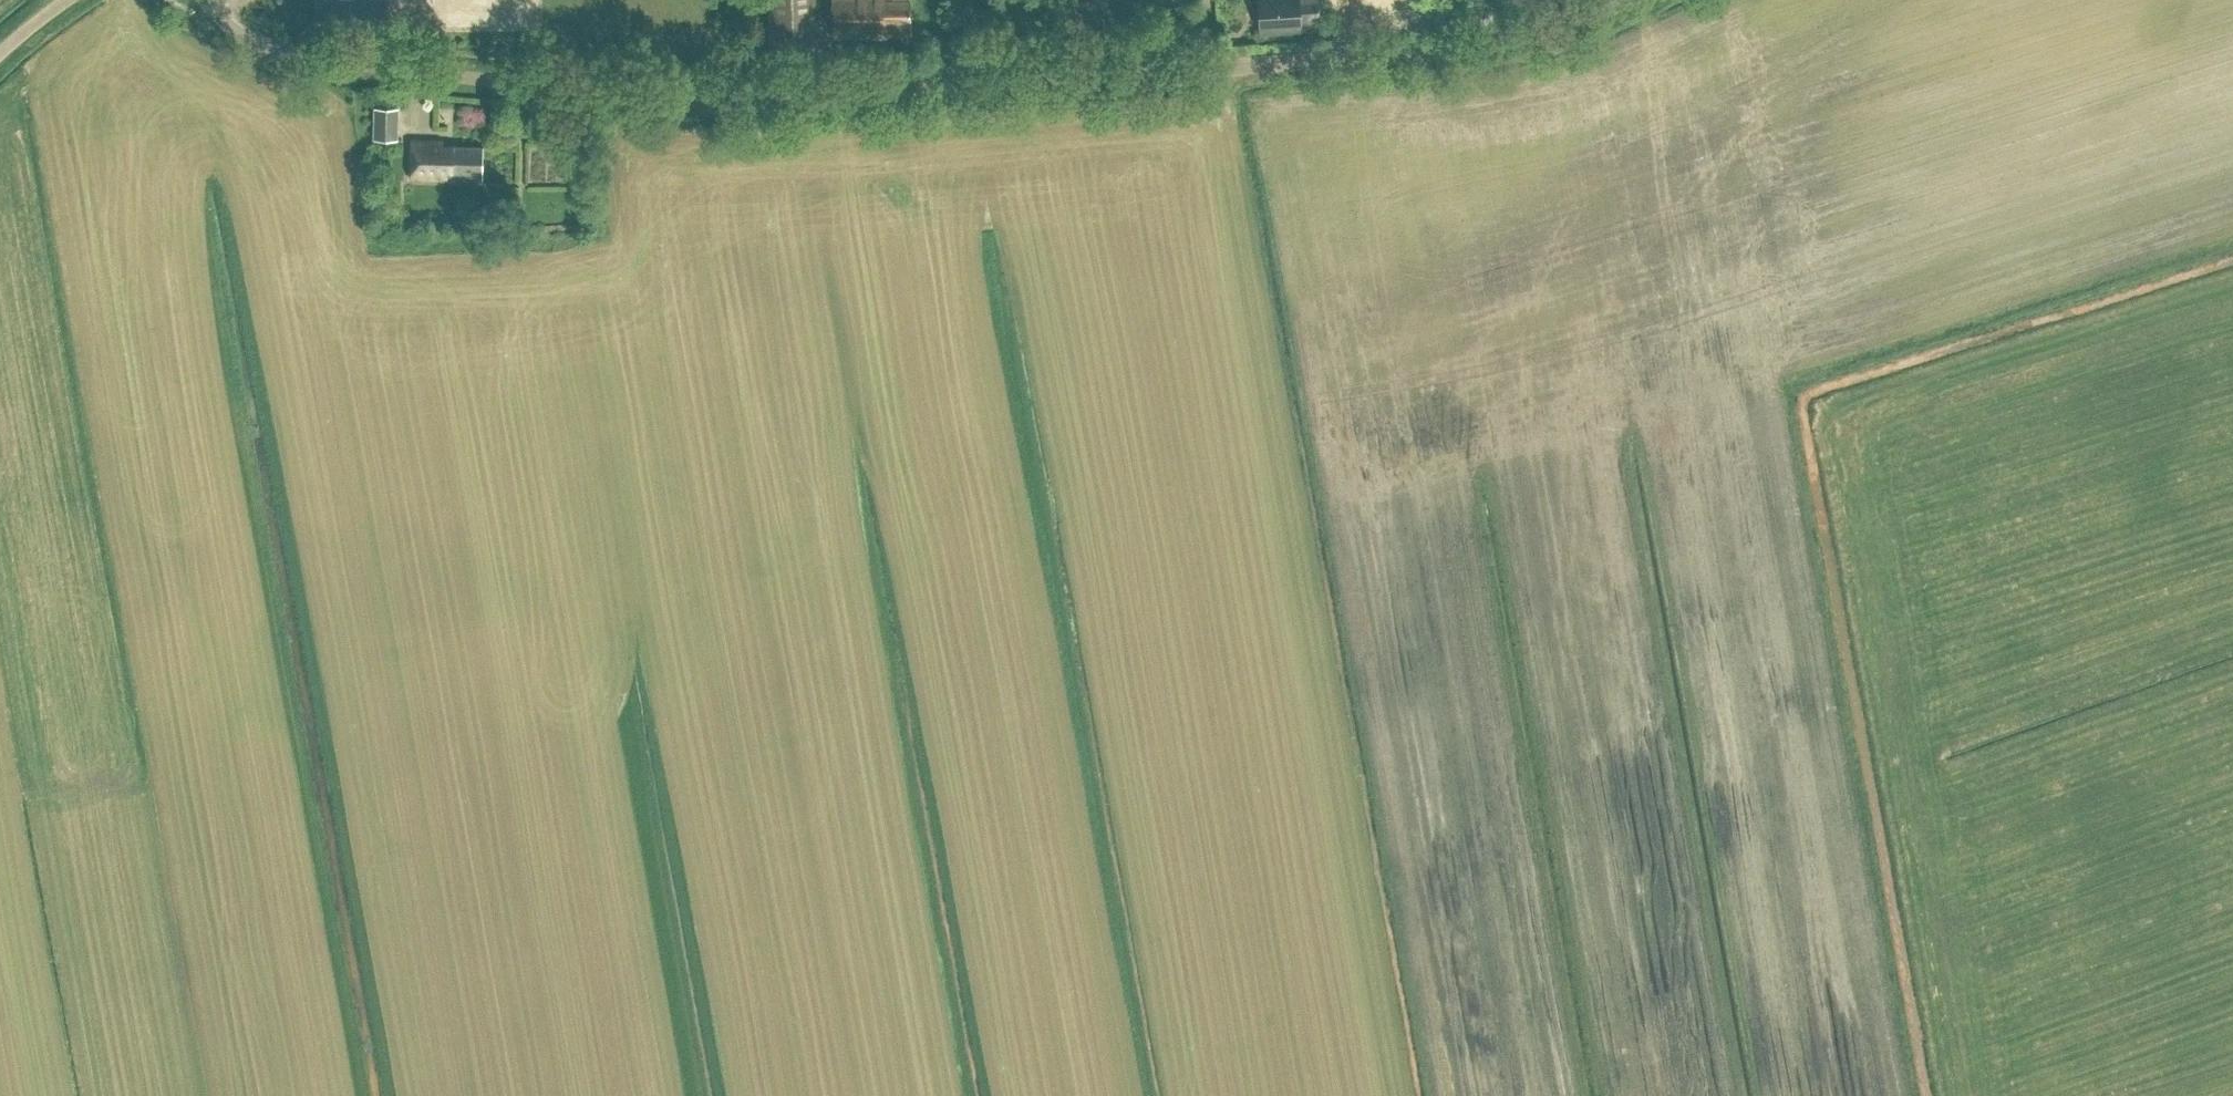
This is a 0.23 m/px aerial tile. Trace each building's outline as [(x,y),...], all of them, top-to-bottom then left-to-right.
[(320,26),(322,26),(365,26),(365,0),(320,0),(320,26)] [(773,52),(819,49),(815,0),(769,0),(773,52)] [(835,41),(880,39),(880,38),(910,36),(908,0),(832,0),(835,41)] [(1261,35),(1322,31),(1319,0),(1259,0),(1261,35)] [(373,137),(398,138),(399,106),(374,105),(373,137)] [(411,179),(484,180),(484,147),(443,147),(444,142),(412,141),(411,179)] [(847,200),(868,199),(868,187),(846,188),(847,200)] [(398,206),(383,206),(384,217),(398,216),(398,206)] [(525,228),(525,209),(515,209),(515,228),(525,228)]
